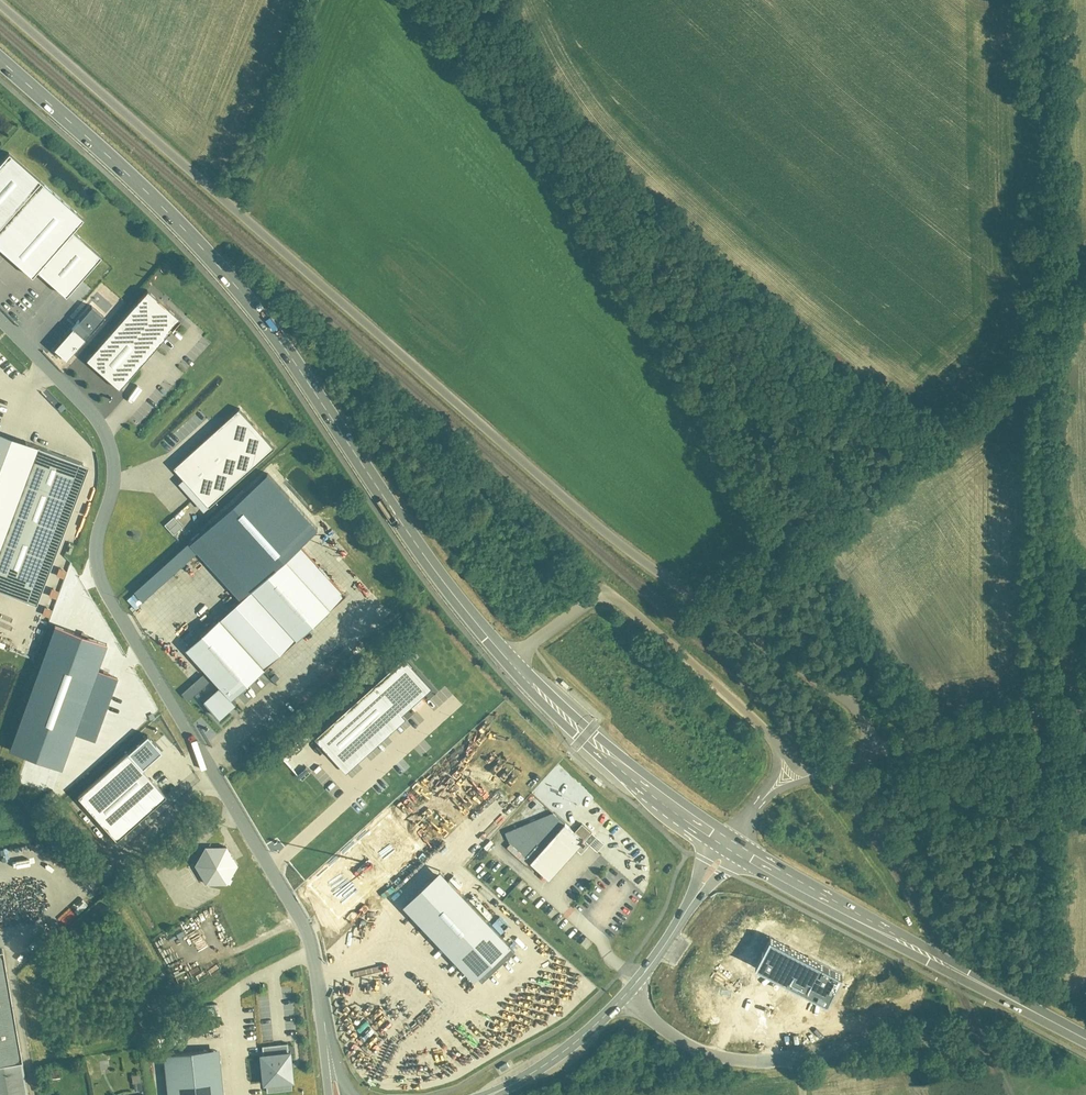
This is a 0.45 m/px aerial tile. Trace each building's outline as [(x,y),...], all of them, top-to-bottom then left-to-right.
[(12,150),(0,164),(0,242),(36,273),(41,267),(76,228),(87,216),(12,150)] [(76,228),(41,267),(70,293),(105,253),(76,228)] [(150,292),(90,361),(122,389),(182,319),(150,292)] [(92,305),(54,347),(67,359),(105,316),(92,305)] [(277,444),(241,404),(176,463),(212,502),(277,444)] [(41,603),(94,462),(0,427),(0,587),(41,603)] [(203,534),(253,588),(302,544),(319,528),(269,474),(203,534)] [(165,523),(174,533),(183,525),(174,515),(165,523)] [(347,593),(302,544),(253,588),(187,648),(222,686),(206,700),(221,716),(236,702),(232,698),(347,593)] [(56,624),(10,748),(61,767),(74,732),(97,670),(107,643),(56,624)] [(435,686),(407,656),(318,736),(350,772),(410,718),(405,713),(435,686)] [(118,677),(97,670),(74,732),(95,740),(118,677)] [(1077,745),(1085,745),(1085,725),(1083,725),(1083,732),(1076,733),(1077,745)] [(166,750),(151,733),(82,795),(120,837),(170,792),(147,767),(166,750)] [(585,835),(556,809),(505,834),(550,874),(585,835)] [(243,863),(230,845),(209,845),(198,864),(209,883),(231,884),(243,863)] [(518,943),(445,867),(408,903),(479,978),(481,976),(486,981),(518,950),(514,946),(518,943)] [(756,964),(771,935),(769,934),(747,959),(756,964)] [(828,1001),(843,973),(771,935),(756,964),(774,973),(781,977),(828,1001)] [(0,955),(0,1094),(28,1094),(3,954),(0,955)] [(781,977),(774,973),(769,982),(777,986),(781,977)] [(344,1040),(354,1051),(367,1040),(356,1028),(344,1040)] [(292,1050),(292,1042),(266,1045),(266,1052),(264,1052),(267,1084),(271,1083),(271,1090),(296,1088),(296,1081),(299,1081),(296,1049),(292,1050)] [(167,1053),(171,1094),(227,1094),(223,1048),(167,1053)] [(90,1074),(100,1073),(99,1055),(89,1056),(90,1074)] [(507,1062),(500,1066),(502,1070),(509,1065),(507,1062)]
